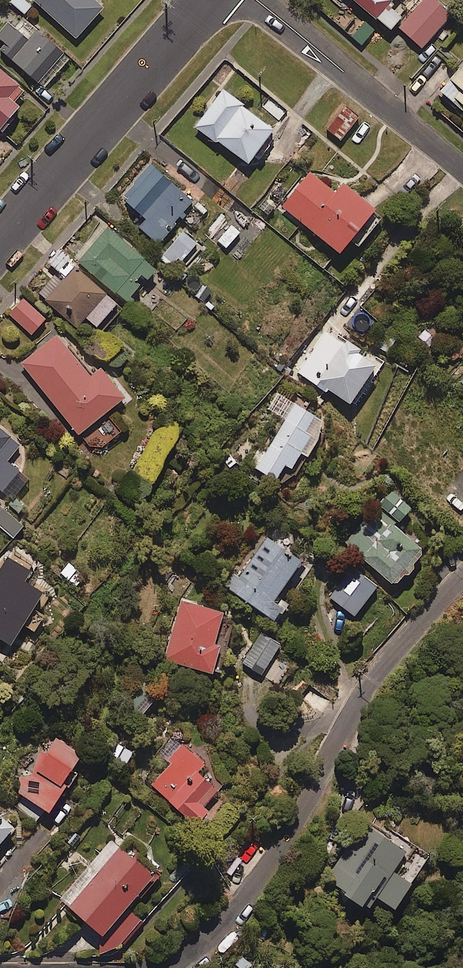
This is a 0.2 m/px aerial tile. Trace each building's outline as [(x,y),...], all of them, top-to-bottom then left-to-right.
[(7,3),(23,15),(31,4),(25,0),(9,0),(7,3)] [(75,38),(102,9),(92,0),(34,0),(75,38)] [(389,31),(401,17),(388,6),(392,0),(352,0),(389,31)] [(432,0),(422,0),(398,28),(421,48),(450,15),(432,0)] [(16,13),(0,31),(0,50),(43,88),(68,60),(16,13)] [(440,91),(462,110),(462,64),(440,91)] [(18,107),(13,102),(22,91),(0,71),(0,128),(18,107)] [(272,131),(222,91),(196,124),(246,164),(272,131)] [(358,117),(343,106),(326,130),(340,141),(358,117)] [(193,203),(148,165),(120,199),(144,220),(138,227),(158,244),(193,203)] [(334,193),(309,172),(280,207),(338,254),(349,241),(356,247),(381,218),(358,199),(369,185),(352,171),(334,193)] [(154,270),(104,229),(77,261),(126,303),(154,270)] [(101,332),(121,309),(73,267),(57,286),(51,281),(38,296),(75,329),(85,318),(101,332)] [(44,320),(20,298),(7,312),(30,334),(44,320)] [(293,362),(301,368),(298,373),(346,407),(377,363),(346,342),(343,345),(325,333),(312,352),(303,346),(293,362)] [(87,377),(52,336),(20,365),(51,401),(43,408),(72,441),(123,396),(98,367),(87,377)] [(324,424),(293,405),(255,469),(275,481),(283,466),(290,470),(299,454),(305,457),(324,424)] [(120,431),(111,421),(88,441),(97,451),(120,431)] [(0,432),(0,492),(2,494),(18,473),(6,463),(19,447),(0,432)] [(413,508),(392,489),(344,540),(393,586),(423,554),(394,527),(413,508)] [(0,508),(0,528),(12,538),(22,527),(0,508)] [(307,552),(272,528),(228,591),(273,622),(286,604),(275,597),(307,552)] [(376,588),(353,569),(329,598),(353,617),(376,588)] [(222,614),(181,602),(163,661),(210,675),(218,648),(212,646),(222,614)] [(279,646),(262,634),(246,658),(263,670),(279,646)] [(86,754),(56,734),(29,775),(25,773),(15,788),(52,812),(72,782),(69,780),(86,754)] [(131,754),(116,743),(108,754),(123,766),(131,754)] [(204,767),(181,746),(167,760),(171,764),(151,786),(195,827),(208,813),(202,807),(216,791),(197,774),(204,767)] [(0,815),(0,847),(16,829),(0,815)] [(375,901),(392,912),(409,885),(393,874),(407,852),(365,824),(327,881),(345,893),(342,897),(367,913),(375,901)] [(159,875),(123,845),(71,906),(121,947),(143,921),(130,910),(159,875)]
